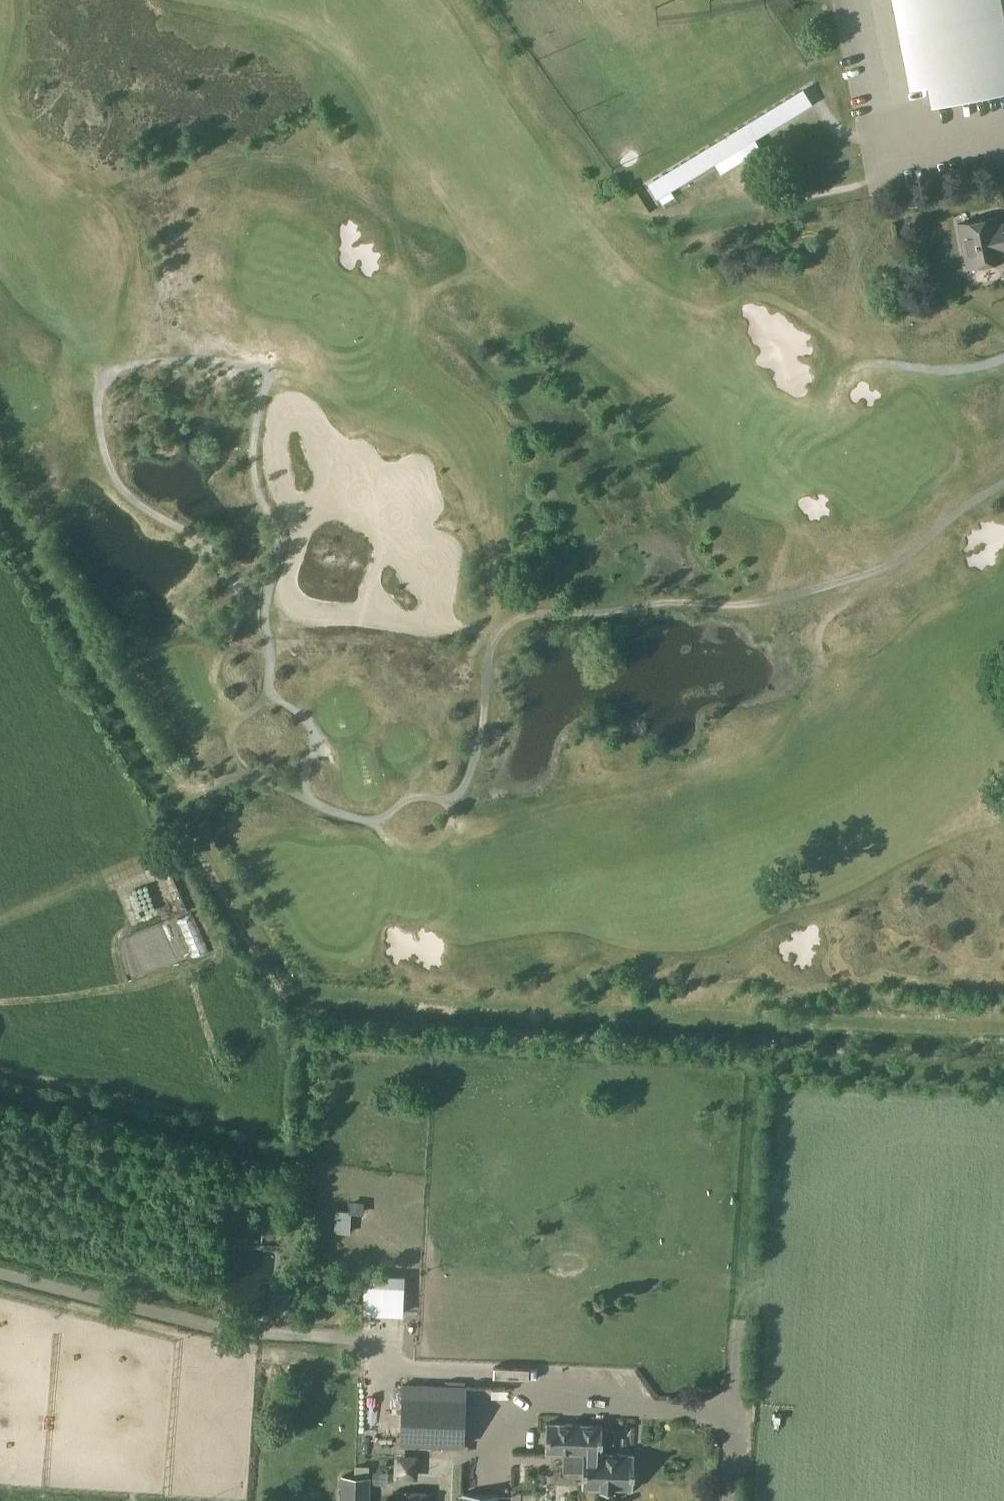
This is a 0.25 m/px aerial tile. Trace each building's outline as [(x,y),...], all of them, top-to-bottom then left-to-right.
[(1003,88),(1003,29),(998,0),(913,0),(933,102),(1003,88)] [(1003,250),(1003,223),(996,225),(994,216),(959,222),(968,266),(1002,260),(1000,250),(1003,250)] [(401,1442),(465,1445),(467,1387),(403,1384),(401,1442)] [(614,1488),(633,1489),(634,1454),(601,1453),(602,1425),(547,1423),(546,1451),(584,1452),(582,1487),(601,1487),(601,1488),(614,1489),(614,1488)] [(340,1500),(370,1500),(371,1476),(341,1475),(340,1500)] [(397,1500),(432,1500),(432,1491),(397,1489),(397,1500)]
